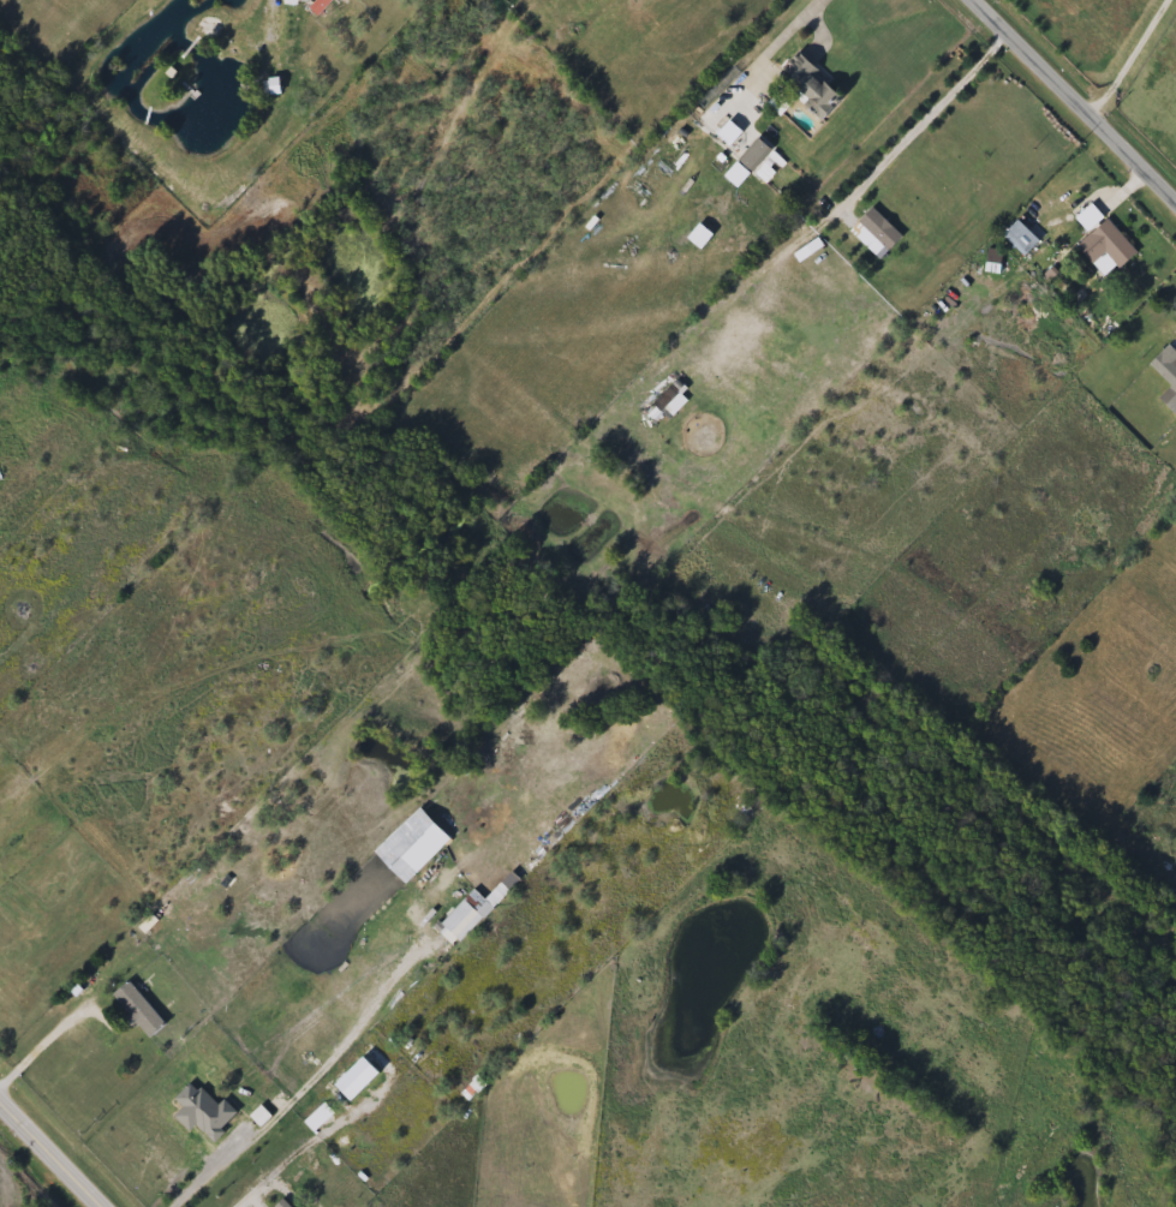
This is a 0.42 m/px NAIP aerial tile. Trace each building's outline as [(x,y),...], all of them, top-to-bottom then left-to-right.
[(778,84),(800,59),(844,96),(824,121),(778,84)] [(280,79),(280,96),(263,96),(263,79),(280,79)] [(774,151),(753,174),(741,163),(760,141),(774,151)] [(887,233),(873,250),(855,235),(867,220),(887,233)] [(1138,255),(1120,270),(1106,255),(1092,267),(1076,247),(1109,220),(1138,255)] [(1008,233),(1019,222),(1039,244),(1028,255),(1008,233)] [(1170,345),(1175,351),(1175,416),(1160,400),(1172,388),(1150,365),(1170,345)] [(690,402),(675,417),(667,408),(681,394),(690,402)] [(494,910),(460,944),(440,925),(474,890),(494,910)] [(168,1026),(150,1041),(112,996),(129,981),(168,1026)] [(843,1066),(847,1058),(861,1066),(858,1075),(843,1066)] [(243,1117),(233,1127),(192,1087),(202,1077),(243,1117)]
